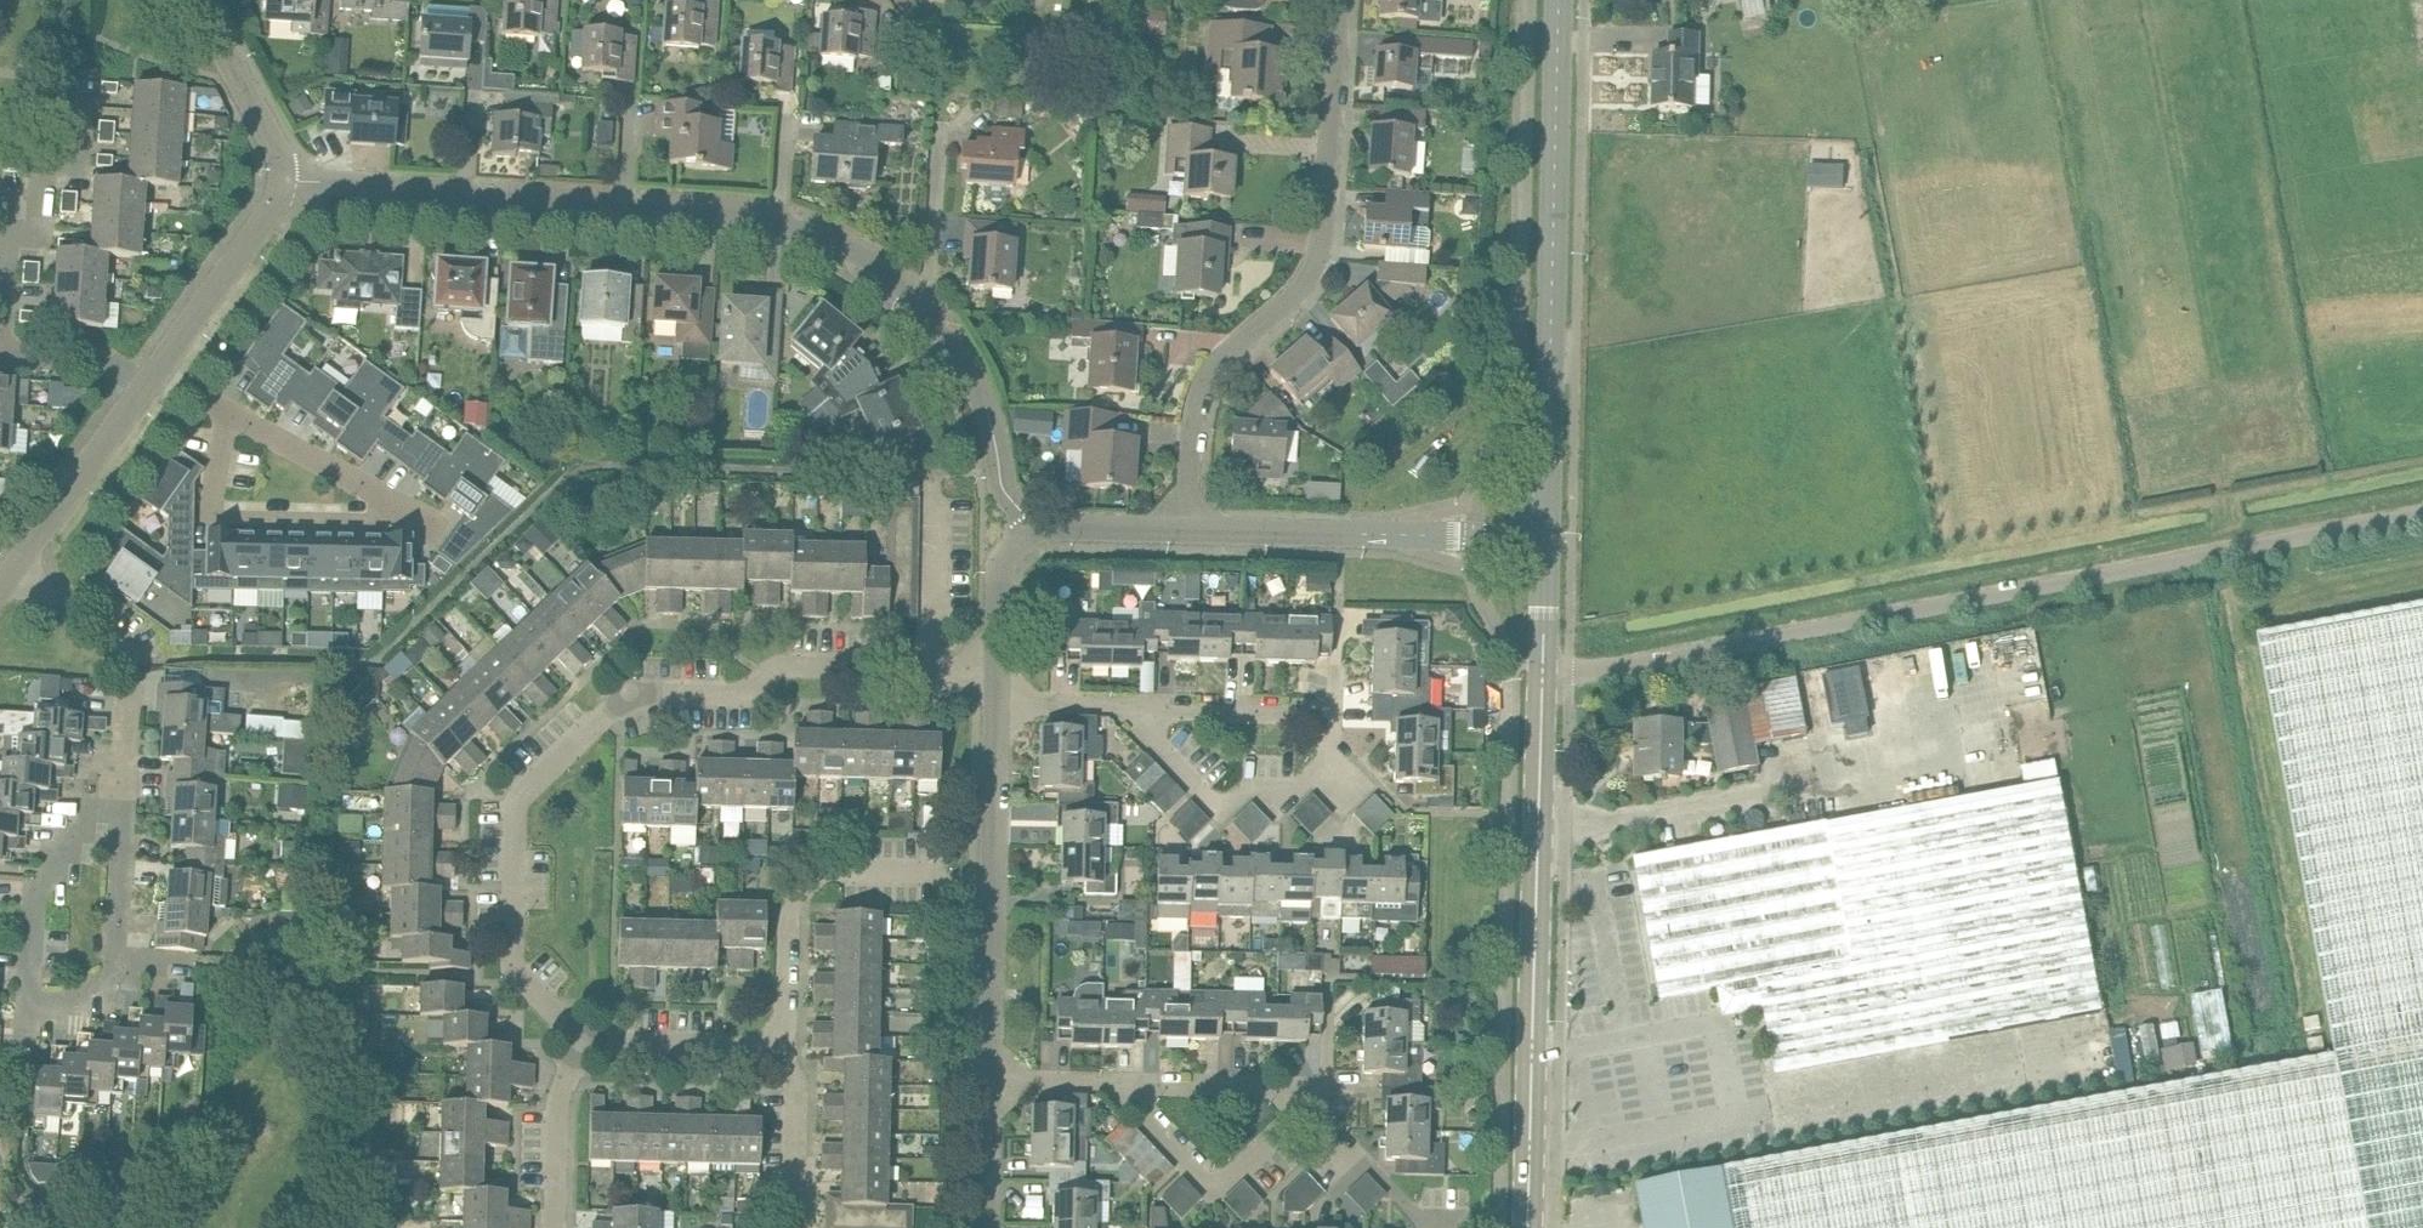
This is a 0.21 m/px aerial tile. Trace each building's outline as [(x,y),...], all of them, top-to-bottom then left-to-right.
[(265,20),(289,22),(311,23),(310,35),(328,36),(330,6),(330,0),(267,0),(265,20)] [(408,15),(409,0),(341,0),(341,7),(372,8),(372,16),(408,17),(408,15)] [(556,13),(557,0),(505,0),(503,33),(538,36),(539,33),(557,34),(558,21),(555,21),(556,13)] [(716,25),(718,0),(712,0),(701,0),(701,1),(694,0),(694,7),(666,5),(665,24),(652,24),(651,42),(663,43),(663,45),(699,48),(699,45),(715,46),(716,25)] [(1045,20),(1069,22),(1071,0),(1046,0),(1045,20)] [(1225,8),(1252,10),(1255,10),(1257,9),(1260,8),(1261,6),(1262,4),(1263,1),(1263,0),(1225,0),(1225,8)] [(1437,2),(1437,0),(1381,0),(1379,17),(1399,18),(1399,30),(1415,31),(1416,22),(1443,24),(1444,2),(1437,2)] [(1773,11),(1770,0),(1742,0),(1746,18),(1766,14),(1766,12),(1773,11)] [(469,8),(430,6),(425,9),(425,21),(423,21),(421,58),(467,61),(469,41),(486,42),(487,9),(469,8)] [(872,57),(873,36),(875,11),(858,10),(858,12),(851,11),(851,18),(823,16),(820,56),(856,59),(856,56),(872,57)] [(1269,28),(1245,27),(1211,24),(1208,70),(1218,71),(1216,96),(1217,100),(1218,104),(1221,106),(1222,107),(1226,108),(1231,109),(1235,108),(1238,106),(1241,104),(1242,100),(1249,101),(1249,100),(1281,102),(1284,54),(1260,52),(1262,29),(1269,30),(1269,28)] [(633,82),(635,58),(636,36),(620,35),(621,31),(585,28),(584,46),(582,70),(610,72),(609,79),(616,80),(616,81),(633,82)] [(1655,52),(1654,106),(1693,107),(1694,75),(1698,75),(1699,33),(1670,32),(1670,52),(1655,52)] [(1472,42),(1433,40),(1409,38),(1408,53),(1377,51),(1374,86),(1414,89),(1415,68),(1431,69),(1432,57),(1471,59),(1472,42)] [(790,93),(793,46),(780,45),(780,43),(742,40),(741,47),(729,46),(728,65),(740,66),(739,81),(767,83),(767,90),(773,90),(773,92),(790,93)] [(1478,42),(1477,58),(1488,58),(1489,42),(1478,42)] [(327,59),(326,74),(344,75),(345,60),(327,59)] [(484,73),(483,88),(500,89),(501,75),(484,73)] [(890,90),(890,78),(881,77),(877,80),(877,90),(890,90)] [(118,83),(102,82),(102,93),(117,94),(118,83)] [(135,85),(134,109),(183,112),(184,93),(192,93),(192,97),(220,98),(216,89),(185,88),(135,85)] [(505,103),(507,103),(506,116),(495,115),(494,123),(497,123),(497,131),(494,131),(492,156),(515,157),(516,153),(538,155),(540,137),(550,137),(553,105),(559,105),(560,95),(506,91),(505,103)] [(324,128),(343,129),(351,130),(351,143),(394,146),(397,105),(355,102),(355,94),(327,92),(324,128)] [(304,94),(288,105),(295,114),(298,112),(300,115),(313,107),(304,94)] [(1023,102),(995,100),(994,117),(1022,119),(1023,102)] [(659,101),(658,119),(657,137),(671,138),(670,162),(695,164),(694,167),(731,170),(733,146),(718,145),(721,106),(659,101)] [(1438,111),(1404,109),(1379,107),(1379,109),(1385,109),(1384,126),(1372,126),(1368,174),(1409,177),(1412,130),(1424,131),(1424,128),(1436,129),(1438,111)] [(132,133),(189,137),(190,133),(182,132),(183,112),(134,109),(132,133)] [(99,132),(115,133),(115,122),(100,121),(99,132)] [(597,121),(596,146),(611,147),(613,122),(597,121)] [(813,157),(811,181),(873,185),(875,145),(901,147),(902,129),(835,124),(834,141),(814,140),(814,148),(818,148),(817,158),(813,157)] [(1209,130),(1185,128),(1170,127),(1167,174),(1186,176),(1185,196),(1230,199),(1233,160),(1200,158),(1202,130),(1209,131),(1209,130)] [(1024,131),(1017,131),(993,129),(992,142),(977,141),(977,147),(962,146),(961,167),(967,168),(966,183),(1014,186),(1016,151),(1022,152),(1024,131)] [(115,133),(99,132),(98,142),(114,143),(115,133)] [(132,133),(130,157),(180,161),(181,141),(189,142),(189,137),(132,133)] [(113,156),(97,155),(97,166),(112,167),(113,156)] [(180,161),(130,157),(128,182),(145,183),(145,185),(178,187),(179,166),(187,167),(188,162),(180,161)] [(1813,163),(1812,186),(1849,187),(1850,164),(1813,163)] [(144,203),(145,185),(145,183),(128,182),(96,179),(94,204),(151,208),(167,209),(168,205),(144,203)] [(1385,248),(1384,262),(1425,264),(1425,249),(1429,245),(1430,232),(1427,227),(1429,193),(1410,192),(1386,190),(1385,209),(1366,208),(1363,247),(1385,248)] [(62,191),(61,201),(76,203),(77,192),(62,191)] [(1127,195),(1126,212),(1145,213),(1146,196),(1127,195)] [(76,203),(61,201),(60,212),(76,213),(76,203)] [(151,213),(151,208),(94,204),(92,228),(142,231),(143,212),(151,213)] [(1138,215),(1138,228),(1161,230),(1163,217),(1138,215)] [(1015,225),(991,223),(967,222),(966,241),(973,242),(970,287),(1011,290),(1015,225)] [(1228,228),(1204,227),(1173,225),(1172,245),(1179,246),(1176,294),(1218,297),(1220,255),(1227,255),(1228,228)] [(92,228),(91,252),(107,253),(107,255),(148,258),(148,253),(141,252),(142,231),(92,228)] [(58,250),(74,251),(74,240),(59,239),(58,250)] [(107,253),(91,252),(74,251),(58,250),(56,275),(114,279),(114,274),(106,274),(107,255),(107,253)] [(321,263),(319,289),(334,290),(334,300),(361,302),(397,304),(395,327),(419,329),(420,315),(422,290),(399,289),(401,258),(376,257),(377,255),(375,254),(374,257),(364,256),(364,254),(362,253),(362,256),(337,254),(336,264),(321,263)] [(1477,256),(1461,255),(1460,267),(1476,268),(1477,256)] [(494,341),(497,304),(499,280),(484,279),(485,264),(438,261),(436,285),(435,308),(461,310),(461,320),(460,320),(460,321),(462,321),(463,326),(465,331),(469,334),(473,337),(478,339),(478,340),(494,341)] [(23,272),(39,273),(40,263),(24,262),(23,272)] [(1425,266),(1425,264),(1384,262),(1384,263),(1378,263),(1376,282),(1380,286),(1372,294),(1366,287),(1331,318),(1358,349),(1393,318),(1386,310),(1413,286),(1425,287),(1426,266),(1425,266)] [(563,363),(566,310),(568,286),(551,285),(552,272),(512,269),(508,325),(532,327),(530,351),(545,352),(544,362),(563,363)] [(38,284),(39,273),(23,272),(23,283),(38,284)] [(583,300),(581,326),(623,328),(622,343),(640,344),(642,310),(644,285),(627,284),(628,279),(611,277),(611,274),(603,274),(597,275),(593,276),(585,276),(583,300)] [(113,283),(114,279),(56,275),(54,299),(104,303),(105,282),(113,283)] [(710,344),(711,325),(713,300),(696,299),(697,283),(657,281),(654,321),(678,323),(677,342),(710,344)] [(148,283),(147,298),(161,299),(162,284),(148,283)] [(103,323),(104,303),(54,299),(53,324),(110,328),(110,323),(103,323)] [(309,375),(283,356),(307,322),(282,304),(239,365),(240,366),(245,359),(260,370),(244,393),(269,412),(275,404),(284,411),(279,418),(279,419),(315,368),(309,375)] [(724,328),(722,361),(738,362),(737,379),(774,382),(775,370),(777,340),(779,316),(763,315),(764,307),(744,305),(726,304),(724,328)] [(802,420),(803,420),(820,406),(832,396),(867,366),(888,349),(887,348),(867,365),(856,353),(857,353),(850,347),(859,336),(822,307),(794,341),(823,365),(810,381),(826,400),(802,420)] [(21,311),(20,322),(36,323),(37,312),(21,311)] [(1143,324),(1119,323),(1073,319),(1071,347),(1092,348),(1089,389),(1131,393),(1133,360),(1130,359),(1130,351),(1134,351),(1135,343),(1142,343),(1143,324)] [(1360,369),(1348,355),(1332,337),(1315,351),(1305,340),(1270,370),(1298,402),(1327,376),(1338,388),(1360,369)] [(888,349),(867,366),(832,396),(820,406),(803,420),(808,433),(861,409),(867,424),(862,431),(868,444),(877,445),(879,449),(918,430),(896,383),(888,387),(884,389),(879,378),(878,378),(868,367),(875,361),(888,349)] [(336,444),(385,375),(364,361),(344,389),(315,368),(279,419),(280,419),(295,398),(318,414),(304,433),(305,434),(311,426),(335,443),(334,444),(335,445),(336,444)] [(385,375),(336,444),(362,463),(375,445),(396,461),(417,431),(389,411),(405,389),(385,374),(385,375)] [(13,404),(27,404),(29,380),(14,379),(0,378),(0,403),(13,404)] [(1393,378),(1380,389),(1393,405),(1407,394),(1396,382),(1393,378)] [(83,398),(87,389),(65,388),(64,408),(77,408),(83,398)] [(1293,418),(1288,412),(1272,394),(1253,410),(1252,415),(1255,415),(1254,425),(1233,423),(1230,460),(1253,462),(1252,476),(1281,478),(1285,427),(1284,426),(1293,418)] [(13,404),(0,403),(0,428),(19,429),(19,424),(11,423),(13,404)] [(487,413),(469,412),(468,424),(477,424),(477,427),(486,427),(487,413)] [(1133,472),(1135,442),(1104,440),(1106,416),(1114,417),(1115,416),(1067,413),(1065,449),(1084,450),(1082,486),(1132,489),(1132,488),(1127,487),(1128,472),(1133,472)] [(699,440),(701,424),(685,422),(684,439),(699,440)] [(9,453),(11,433),(18,433),(19,429),(0,428),(0,453),(9,453)] [(446,502),(485,448),(466,434),(450,455),(426,438),(408,463),(427,477),(416,493),(417,494),(423,486),(446,502)] [(773,437),(761,436),(760,452),(772,453),(773,437)] [(513,512),(485,491),(505,462),(485,448),(446,502),(466,517),(454,535),(473,548),(456,564),(436,550),(435,552),(440,555),(453,564),(456,566),(513,512)] [(193,554),(194,500),(185,493),(193,482),(168,464),(154,482),(152,481),(144,492),(147,493),(142,500),(160,513),(161,512),(168,517),(167,552),(163,557),(163,558),(181,571),(182,571),(192,571),(193,554)] [(710,492),(711,481),(695,480),(695,492),(710,492)] [(919,495),(919,483),(906,482),(906,495),(919,495)] [(1320,484),(1319,501),(1336,502),(1337,485),(1320,484)] [(817,496),(817,509),(829,509),(829,497),(817,496)] [(889,498),(889,514),(918,514),(918,499),(889,498)] [(647,518),(640,502),(627,507),(634,524),(647,518)] [(889,514),(888,528),(917,529),(918,514),(889,514)] [(561,538),(542,517),(524,535),(534,545),(543,555),(561,538)] [(181,571),(163,558),(163,557),(123,528),(108,547),(123,558),(108,578),(124,590),(122,593),(132,600),(134,598),(140,601),(154,581),(192,608),(193,589),(192,589),(192,578),(182,571),(181,571)] [(917,543),(917,529),(888,528),(888,543),(917,543)] [(234,590),(235,531),(225,531),(222,534),(208,534),(207,555),(193,554),(192,571),(192,578),(192,589),(193,589),(234,590)] [(259,591),(260,535),(249,535),(246,532),(235,531),(234,590),(259,591)] [(285,591),(286,532),(274,532),(272,535),(260,535),(259,591),(285,591)] [(308,592),(309,536),(298,536),(298,533),(286,532),(285,591),(308,592)] [(333,592),(334,533),(321,533),(321,536),(309,536),(308,592),(333,592)] [(358,593),(359,537),(347,537),(347,534),(334,533),(333,592),(358,593)] [(382,593),(384,535),(373,534),(370,537),(359,537),(358,593),(382,593)] [(729,591),(742,591),(743,534),(742,544),(719,543),(717,615),(729,615),(729,591)] [(768,535),(743,534),(742,591),(743,591),(743,581),(755,582),(755,606),(766,606),(768,535)] [(394,535),(384,535),(382,593),(383,593),(383,591),(409,591),(409,587),(424,587),(425,565),(423,565),(423,569),(410,568),(411,538),(397,538),(394,535)] [(534,545),(524,535),(514,544),(524,555),(534,545)] [(790,592),(791,592),(792,545),(791,545),(792,535),(768,535),(766,606),(778,606),(778,582),(790,582),(790,592)] [(587,564),(586,565),(619,599),(620,598),(619,596),(643,586),(644,589),(645,542),(644,542),(644,545),(590,567),(587,564)] [(670,542),(645,542),(644,589),(658,589),(657,613),(668,614),(670,542)] [(694,543),(670,542),(668,614),(680,614),(681,590),(693,590),(694,543)] [(694,543),(693,590),(706,590),(706,615),(717,615),(719,543),(694,543)] [(917,558),(917,543),(888,543),(888,557),(917,558)] [(803,617),(814,617),(816,546),(792,545),(791,592),(804,592),(803,617)] [(816,546),(814,617),(826,617),(827,593),(839,593),(840,546),(816,546)] [(864,547),(840,546),(839,593),(852,593),(852,618),(863,618),(864,572),(864,547)] [(507,551),(495,562),(502,569),(511,569),(518,563),(507,551)] [(440,555),(432,565),(446,574),(453,564),(440,555)] [(888,557),(887,572),(916,573),(917,558),(888,557)] [(586,565),(569,582),(618,633),(626,626),(610,608),(619,599),(586,565)] [(471,584),(473,587),(487,600),(504,583),(488,568),(471,584)] [(1051,569),(1051,584),(1070,584),(1070,570),(1051,569)] [(1134,569),(1134,584),(1151,584),(1151,570),(1134,569)] [(887,602),(887,586),(887,572),(864,572),(863,618),(886,619),(887,602)] [(916,587),(916,573),(887,572),(887,586),(916,587)] [(1320,573),(1319,589),(1331,589),(1331,573),(1320,573)] [(610,641),(618,633),(569,582),(551,598),(584,633),(593,624),(610,641)] [(916,587),(887,586),(887,602),(916,603),(916,587)] [(1255,596),(1244,597),(1244,611),(1255,611),(1255,596)] [(551,598),(534,615),(583,667),(591,659),(575,642),(584,633),(551,598)] [(1724,1168),(1736,1227),(2422,1227),(2422,605),(2257,635),(2335,1055),(1724,1168)] [(1154,623),(1111,622),(1110,668),(1140,669),(1140,657),(1153,657),(1153,664),(1154,664),(1155,613),(1154,613),(1154,623)] [(1198,614),(1155,613),(1154,664),(1155,664),(1155,648),(1168,648),(1167,660),(1198,660),(1198,629),(1198,614)] [(1198,629),(1198,660),(1228,661),(1228,649),(1241,650),(1242,615),(1198,614),(1198,629)] [(575,675),(583,667),(534,615),(516,632),(549,666),(558,657),(575,675)] [(1242,615),(1241,650),(1241,656),(1242,656),(1242,650),(1255,650),(1255,662),(1285,662),(1286,616),(1242,615)] [(1330,617),(1286,616),(1285,662),(1315,663),(1315,657),(1329,657),(1330,617)] [(171,626),(171,643),(192,644),(192,621),(181,621),(181,626),(171,626)] [(1080,667),(1110,668),(1111,622),(1067,621),(1066,661),(1067,661),(1068,655),(1080,655),(1080,667)] [(1373,635),(1372,665),(1427,666),(1428,644),(1429,622),(1380,621),(1380,622),(1386,622),(1385,635),(1373,635)] [(422,636),(423,637),(434,649),(446,637),(434,624),(422,636)] [(258,632),(257,646),(282,647),(282,632),(258,632)] [(540,675),(549,666),(516,632),(498,649),(548,700),(557,693),(540,675)] [(307,647),(307,634),(291,633),(290,646),(307,647)] [(307,647),(307,648),(332,648),(332,647),(332,634),(307,633),(307,634),(307,647)] [(256,646),(256,634),(242,634),(241,646),(256,646)] [(347,634),(332,634),(332,647),(347,647),(347,634)] [(423,637),(403,655),(411,664),(414,667),(434,649),(423,637)] [(548,700),(498,649),(481,666),(514,700),(523,691),(540,708),(548,700)] [(400,652),(393,658),(406,669),(406,668),(411,664),(403,655),(400,652)] [(1427,679),(1427,666),(1372,665),(1372,694),(1402,695),(1402,708),(1391,708),(1390,708),(1451,710),(1451,709),(1430,709),(1431,679),(1427,679)] [(505,709),(514,700),(481,666),(463,682),(513,734),(521,726),(505,709)] [(1869,729),(1866,716),(1868,715),(1859,666),(1822,674),(1831,723),(1846,720),(1849,733),(1869,729)] [(378,698),(380,669),(348,667),(378,698)] [(1483,668),(1467,668),(1468,683),(1482,683),(1483,668)] [(505,742),(513,734),(463,682),(446,699),(479,733),(488,724),(505,742)] [(375,698),(361,684),(349,696),(364,710),(375,698)] [(166,700),(164,729),(205,732),(239,735),(241,716),(222,714),(224,689),(204,688),(159,685),(158,699),(166,700)] [(1641,775),(1638,775),(1638,777),(1663,777),(1682,777),(1682,745),(1716,745),(1721,772),(1759,765),(1755,745),(1745,693),(1707,700),(1711,724),(1682,724),(1682,723),(1638,722),(1638,741),(1642,741),(1641,775)] [(4,737),(80,742),(74,741),(75,729),(81,730),(82,717),(67,716),(68,701),(39,699),(38,714),(0,711),(0,736),(4,737)] [(479,733),(446,699),(428,716),(478,767),(486,760),(470,742),(479,733)] [(1396,722),(1395,751),(1437,752),(1437,730),(1451,731),(1451,710),(1390,708),(1390,709),(1413,709),(1413,722),(1396,722)] [(794,777),(818,778),(820,712),(808,712),(807,733),(794,732),(793,765),(794,765),(793,777),(794,777)] [(818,778),(842,778),(843,734),(831,733),(831,712),(820,712),(818,778)] [(842,778),(866,779),(868,713),(856,713),(856,734),(843,734),(842,778)] [(866,779),(891,780),(892,735),(879,735),(880,714),(868,713),(866,779)] [(892,735),(891,780),(915,780),(917,715),(905,714),(904,735),(892,735)] [(928,715),(917,715),(915,780),(940,781),(941,736),(928,736),(928,715)] [(246,735),(311,740),(312,723),(283,721),(283,718),(247,716),(246,735)] [(478,767),(428,716),(411,733),(444,767),(453,758),(470,775),(478,767)] [(1039,759),(1081,760),(1102,760),(1102,737),(1095,737),(1095,716),(1064,716),(1064,730),(1040,729),(1039,759)] [(203,750),(205,732),(164,729),(162,759),(182,761),(182,773),(168,772),(168,773),(224,777),(225,751),(203,750)] [(384,791),(384,792),(432,793),(432,792),(429,791),(441,766),(443,767),(444,767),(411,733),(410,733),(412,735),(387,791),(384,791)] [(80,743),(80,742),(4,737),(3,751),(3,762),(64,766),(64,765),(58,765),(59,753),(65,753),(66,742),(80,743)] [(696,807),(720,807),(722,742),(710,742),(709,763),(696,762),(695,783),(696,784),(695,807),(696,807)] [(720,807),(744,808),(745,764),(733,763),(733,742),(722,742),(720,807)] [(744,808),(768,809),(770,743),(758,743),(758,764),(745,764),(744,808)] [(793,809),(794,777),(793,777),(794,765),(793,765),(781,765),(782,743),(770,743),(768,809),(793,809)] [(1437,752),(1395,751),(1395,761),(1389,761),(1389,770),(1395,770),(1395,781),(1425,782),(1424,795),(1413,795),(1413,796),(1453,797),(1453,767),(1436,767),(1437,752)] [(1124,773),(1134,783),(1155,763),(1145,753),(1124,773)] [(1058,803),(1075,803),(1094,803),(1094,782),(1080,782),(1081,760),(1039,759),(1039,789),(1058,789),(1058,803)] [(622,826),(646,827),(648,782),(635,782),(636,761),(623,761),(622,826)] [(660,783),(648,782),(646,827),(671,827),(672,762),(661,761),(660,783)] [(48,790),(48,789),(42,789),(43,777),(49,777),(50,766),(64,767),(64,766),(3,762),(2,775),(0,775),(0,786),(48,790)] [(684,762),(672,762),(671,827),(696,828),(696,807),(695,807),(696,784),(695,783),(684,783),(684,762)] [(1165,774),(1155,763),(1134,783),(1144,794),(1165,774)] [(173,817),(230,821),(214,820),(216,790),(212,790),(213,777),(223,778),(224,777),(168,773),(167,788),(175,788),(173,817)] [(1165,774),(1144,794),(1154,804),(1175,784),(1165,774)] [(1775,1071),(1933,1043),(2101,1013),(2061,783),(1673,850),(1635,857),(1661,996),(1718,986),(1721,1002),(1739,1014),(1765,1010),(1775,1071)] [(1175,784),(1154,804),(1165,815),(1185,795),(1175,784)] [(278,785),(277,808),(307,810),(308,787),(278,785)] [(32,813),(26,812),(27,800),(33,801),(34,789),(48,790),(0,786),(0,811),(32,813)] [(1331,811),(1311,791),(1289,812),(1310,833),(1331,811)] [(384,792),(384,816),(456,819),(456,806),(432,806),(432,793),(384,792)] [(1394,815),(1373,794),(1352,816),(1372,836),(1394,815)] [(1210,819),(1190,799),(1168,821),(1189,841),(1210,819)] [(1272,820),(1252,799),(1230,821),(1251,841),(1272,820)] [(1118,804),(1094,803),(1075,803),(1074,816),(1062,816),(1062,846),(1103,847),(1104,824),(1117,825),(1118,804)] [(833,808),(817,808),(817,826),(833,826),(833,808)] [(32,813),(0,811),(0,836),(16,837),(16,836),(10,836),(11,824),(17,825),(18,813),(32,814),(32,813)] [(341,814),(340,832),(364,833),(365,815),(341,814)] [(455,829),(456,819),(384,816),(383,841),(431,842),(431,829),(455,829)] [(913,817),(889,816),(888,832),(913,833),(913,817)] [(186,861),(223,864),(224,838),(229,839),(230,821),(173,817),(171,847),(192,848),(191,861),(186,861)] [(841,819),(841,831),(852,831),(852,819),(841,819)] [(16,837),(0,836),(0,848),(15,849),(16,837)] [(281,840),(280,856),(296,857),(297,842),(281,840)] [(341,841),(341,857),(360,858),(360,842),(341,841)] [(430,854),(431,842),(383,841),(383,865),(454,867),(455,855),(430,854)] [(744,842),(743,855),(760,855),(760,843),(744,842)] [(698,863),(717,863),(717,847),(699,846),(698,863)] [(1103,864),(1103,847),(1062,846),(1061,879),(1101,880),(1101,891),(1101,895),(1116,895),(1116,865),(1103,864)] [(767,855),(767,867),(781,867),(781,847),(767,847),(767,855)] [(1324,865),(1312,865),(1311,865),(1310,900),(1311,900),(1321,900),(1320,919),(1341,919),(1341,904),(1342,859),(1343,859),(1343,854),(1324,853),(1324,865)] [(742,869),(760,871),(761,858),(743,856),(742,869)] [(1188,867),(1188,872),(1189,872),(1188,914),(1189,914),(1218,914),(1219,914),(1219,872),(1220,872),(1221,856),(1202,856),(1201,867),(1188,867)] [(1280,903),(1280,869),(1268,868),(1268,857),(1250,857),(1250,861),(1249,917),(1268,918),(1269,903),(1280,903)] [(1293,869),(1280,869),(1280,903),(1280,921),(1311,922),(1311,900),(1310,900),(1311,865),(1312,865),(1312,858),(1293,858),(1293,869)] [(1189,920),(1189,914),(1188,914),(1189,872),(1188,872),(1176,871),(1177,860),(1158,859),(1157,906),(1157,919),(1189,920)] [(1371,920),(1372,871),(1360,871),(1360,859),(1343,859),(1342,859),(1341,904),(1341,919),(1360,919),(1360,905),(1365,905),(1364,918),(1370,918),(1370,920),(1371,920)] [(1372,871),(1371,920),(1371,921),(1416,923),(1418,870),(1403,869),(1403,860),(1384,860),(1384,871),(1372,871)] [(167,904),(208,907),(221,907),(226,908),(228,880),(222,879),(223,864),(186,861),(186,862),(191,862),(190,875),(170,874),(167,904)] [(667,875),(668,861),(660,861),(654,866),(654,875),(667,875)] [(1232,873),(1220,872),(1219,872),(1219,914),(1218,914),(1217,917),(1249,917),(1250,861),(1232,861),(1232,873)] [(383,865),(382,889),(439,891),(439,889),(430,889),(430,877),(454,878),(454,867),(383,865)] [(282,889),(281,911),(300,912),(301,894),(301,890),(282,889)] [(439,903),(439,891),(382,889),(392,890),(391,913),(463,916),(463,903),(439,903)] [(221,907),(208,907),(167,904),(165,933),(158,932),(157,947),(202,950),(202,936),(206,937),(208,916),(220,917),(221,907)] [(717,925),(717,949),(729,949),(728,970),(740,970),(742,905),(717,904),(716,925),(717,925)] [(1076,918),(1076,905),(1065,904),(1064,918),(1076,918)] [(766,905),(742,905),(740,970),(752,971),(752,950),(765,950),(766,905)] [(1148,905),(1147,920),(1157,921),(1157,919),(1157,906),(1148,905)] [(384,933),(384,937),(450,939),(451,938),(438,938),(439,926),(463,926),(463,916),(391,913),(391,933),(384,933)] [(815,926),(814,937),(880,939),(880,915),(836,913),(836,927),(815,926)] [(1081,935),(1081,922),(1067,922),(1067,934),(1081,935)] [(642,989),(644,924),(619,923),(618,967),(631,968),(631,989),(642,989)] [(655,968),(667,969),(668,924),(644,924),(642,989),(654,989),(655,968)] [(679,990),(691,990),(693,925),(668,924),(667,969),(680,969),(679,990)] [(1106,924),(1106,938),(1135,939),(1135,925),(1106,924)] [(716,925),(693,925),(691,990),(702,991),(703,969),(716,970),(717,949),(717,925),(716,925)] [(914,928),(914,938),(928,939),(929,929),(914,928)] [(450,952),(450,939),(384,937),(384,938),(403,938),(402,962),(430,963),(430,968),(469,969),(469,952),(450,952)] [(879,963),(880,939),(814,937),(814,949),(835,950),(835,962),(879,963)] [(285,951),(285,962),(297,963),(297,952),(285,951)] [(1191,951),(1191,961),(1201,961),(1201,951),(1191,951)] [(1235,951),(1235,963),(1243,963),(1243,951),(1235,951)] [(1177,952),(1177,965),(1189,965),(1190,953),(1177,952)] [(1305,953),(1304,971),(1321,972),(1322,954),(1305,953)] [(1322,954),(1321,972),(1339,972),(1339,959),(1331,959),(1331,954),(1322,954)] [(1426,975),(1426,957),(1405,957),(1404,975),(1426,975)] [(813,986),(879,987),(879,963),(835,962),(835,975),(813,975),(813,986)] [(1071,1046),(1101,1046),(1103,984),(1087,984),(1080,986),(1076,990),(1073,996),(1073,1000),(1058,999),(1057,1040),(1059,1040),(1059,1030),(1071,1030),(1071,1046)] [(1103,984),(1101,1046),(1131,1047),(1132,1031),(1144,1032),(1144,1042),(1145,1042),(1146,991),(1125,991),(1117,996),(1117,999),(1103,999),(1103,984)] [(420,1017),(444,1018),(486,1019),(486,1006),(462,1005),(462,987),(421,986),(420,1017)] [(879,1011),(879,987),(813,986),(813,998),(834,998),(834,1010),(879,1011)] [(1158,1038),(1189,1039),(1190,992),(1146,991),(1145,1042),(1146,1042),(1146,1026),(1159,1027),(1158,1038)] [(1190,992),(1189,1039),(1219,1039),(1219,1028),(1232,1028),(1232,1034),(1233,993),(1190,992)] [(1246,1040),(1276,1041),(1277,1009),(1264,1009),(1264,994),(1233,993),(1232,1034),(1233,1034),(1233,1028),(1246,1029),(1246,1040)] [(1290,1009),(1277,1009),(1276,1041),(1306,1041),(1307,1029),(1319,1030),(1319,1036),(1320,1036),(1321,995),(1290,995),(1290,1009)] [(1363,1043),(1405,1044),(1424,1045),(1424,1026),(1419,1022),(1419,1000),(1371,999),(1371,1000),(1377,1000),(1377,1013),(1364,1013),(1363,1043)] [(148,1067),(162,1068),(167,1006),(166,1006),(165,1021),(153,1020),(153,1026),(141,1025),(142,1019),(141,1019),(136,1081),(135,1095),(146,1096),(148,1067)] [(167,1007),(167,1006),(162,1068),(163,1068),(161,1081),(171,1082),(172,1069),(179,1069),(180,1055),(188,1056),(189,1054),(203,1056),(205,1026),(191,1025),(192,1008),(179,1007),(179,1014),(167,1013),(167,1007)] [(812,1023),(812,1034),(878,1036),(879,1011),(834,1010),(834,1023),(812,1023)] [(2214,1051),(2211,1010),(2197,1011),(2200,1052),(2214,1051)] [(486,1019),(444,1018),(443,1046),(467,1046),(509,1047),(510,1036),(485,1035),(486,1019)] [(116,1032),(115,1032),(111,1094),(122,1094),(123,1080),(136,1081),(141,1019),(140,1019),(139,1033),(128,1032),(127,1039),(116,1038),(116,1032)] [(2128,1027),(2114,1029),(2121,1073),(2135,1071),(2128,1027)] [(368,1043),(386,1043),(386,1030),(368,1030),(368,1043)] [(101,1051),(89,1050),(85,1106),(96,1107),(97,1093),(111,1094),(115,1032),(114,1031),(113,1046),(102,1045),(101,1051)] [(878,1060),(878,1059),(878,1036),(812,1034),(812,1047),(833,1047),(833,1059),(878,1060)] [(64,1057),(59,1119),(70,1120),(71,1105),(85,1106),(89,1050),(89,1044),(77,1043),(76,1058),(76,1064),(64,1063),(64,1057)] [(1394,1074),(1393,1087),(1421,1088),(1422,1057),(1405,1057),(1405,1044),(1363,1043),(1363,1073),(1394,1074)] [(2161,1049),(2166,1072),(2198,1066),(2194,1043),(2161,1049)] [(509,1065),(509,1047),(467,1046),(467,1075),(533,1077),(533,1065),(509,1065)] [(46,1118),(59,1119),(64,1057),(63,1057),(63,1058),(51,1057),(51,1070),(37,1069),(33,1132),(45,1132),(46,1118)] [(844,1071),(844,1083),(890,1084),(890,1059),(878,1059),(878,1060),(833,1059),(824,1059),(823,1071),(844,1071)] [(466,1105),(484,1105),(508,1106),(508,1088),(533,1088),(533,1077),(467,1075),(466,1103),(466,1105)] [(889,1108),(890,1084),(844,1083),(844,1097),(823,1096),(823,1107),(889,1108)] [(1442,1088),(1421,1088),(1393,1087),(1389,1087),(1389,1100),(1386,1100),(1386,1130),(1427,1131),(1428,1109),(1441,1109),(1442,1088)] [(1032,1108),(1031,1137),(1086,1139),(1087,1094),(1072,1094),(1072,1109),(1032,1108)] [(589,1161),(613,1162),(614,1117),(602,1117),(603,1096),(591,1095),(589,1161)] [(627,1117),(614,1117),(613,1162),(637,1162),(639,1097),(628,1096),(627,1117)] [(637,1162),(662,1163),(663,1118),(651,1118),(651,1097),(639,1097),(637,1162)] [(662,1163),(686,1163),(688,1098),(677,1098),(676,1119),(663,1118),(662,1163)] [(686,1163),(711,1164),(712,1120),(699,1119),(700,1098),(688,1098),(686,1163)] [(711,1164),(735,1165),(737,1099),(725,1099),(725,1120),(712,1120),(711,1164)] [(748,1099),(737,1099),(735,1165),(760,1165),(761,1121),(748,1121),(748,1099)] [(406,1101),(386,1101),(386,1121),(406,1121),(406,1101)] [(442,1102),(441,1133),(507,1135),(507,1123),(483,1122),(484,1105),(466,1105),(466,1103),(442,1102)] [(843,1120),(843,1131),(889,1132),(889,1108),(823,1107),(822,1119),(843,1120)] [(186,1109),(185,1129),(198,1130),(199,1111),(199,1110),(186,1109)] [(1477,1111),(1467,1111),(1467,1121),(1477,1121),(1477,1111)] [(1113,1146),(1123,1157),(1144,1137),(1134,1126),(1113,1146)] [(1427,1131),(1386,1130),(1385,1160),(1416,1160),(1416,1173),(1404,1173),(1404,1174),(1443,1175),(1444,1144),(1427,1143),(1427,1131)] [(889,1132),(843,1131),(843,1145),(822,1144),(822,1155),(888,1156),(889,1132)] [(441,1133),(441,1162),(482,1163),(483,1145),(507,1146),(507,1135),(441,1133)] [(1085,1161),(1086,1139),(1031,1137),(1030,1167),(1049,1168),(1049,1181),(1085,1182),(1085,1161)] [(1154,1147),(1144,1137),(1123,1157),(1127,1162),(1133,1167),(1154,1147)] [(108,1139),(107,1159),(128,1150),(126,1140),(108,1139)] [(938,1157),(938,1146),(924,1146),(924,1157),(938,1157)] [(1140,1174),(1143,1178),(1164,1158),(1154,1147),(1133,1167),(1140,1174)] [(82,1153),(82,1163),(95,1164),(96,1154),(82,1153)] [(888,1180),(888,1156),(822,1155),(821,1168),(842,1168),(842,1180),(888,1180)] [(1164,1158),(1143,1178),(1153,1189),(1174,1168),(1164,1158)] [(40,1178),(40,1180),(56,1181),(57,1163),(41,1162),(41,1166),(40,1178)] [(482,1163),(441,1162),(440,1192),(465,1192),(506,1193),(506,1181),(482,1181),(482,1163)] [(1140,1174),(1133,1167),(1127,1162),(1120,1169),(1120,1182),(1131,1182),(1140,1174)] [(1724,1168),(1637,1184),(1645,1227),(1736,1227),(1724,1168)] [(1283,1212),(1304,1213),(1294,1203),(1315,1182),(1305,1172),(1284,1192),(1283,1212)] [(1387,1193),(1367,1172),(1345,1194),(1365,1214),(1387,1193)] [(1201,1196),(1181,1175),(1159,1197),(1179,1217),(1201,1196)] [(827,1193),(827,1204),(841,1204),(855,1204),(870,1205),(884,1205),(887,1205),(888,1180),(842,1180),(842,1194),(827,1193)] [(1264,1200),(1243,1180),(1222,1202),(1242,1222),(1264,1200)] [(1049,1182),(1049,1195),(1054,1195),(1054,1205),(1053,1224),(1095,1225),(1095,1224),(1095,1203),(1109,1203),(1109,1182),(1085,1182),(1049,1181),(1049,1182)] [(1325,1193),(1315,1182),(1294,1203),(1304,1213),(1325,1193)] [(505,1210),(506,1193),(465,1192),(464,1221),(529,1222),(530,1211),(505,1210)] [(737,1210),(752,1210),(752,1199),(737,1199),(737,1210)] [(709,1201),(709,1211),(720,1212),(721,1201),(709,1201)] [(35,1204),(18,1213),(25,1225),(41,1217),(35,1204)] [(855,1204),(841,1204),(841,1227),(855,1227),(855,1204)] [(855,1204),(855,1227),(869,1227),(870,1205),(855,1204)] [(884,1205),(870,1205),(869,1227),(883,1227),(884,1205)] [(884,1205),(883,1227),(897,1227),(898,1205),(887,1205),(884,1205)] [(898,1205),(897,1227),(911,1227),(912,1205),(898,1205)] [(1150,1227),(1167,1227),(1164,1208),(1151,1208),(1150,1227)] [(658,1211),(614,1210),(613,1223),(592,1223),(592,1227),(658,1227),(658,1211)] [(732,1212),(722,1212),(722,1222),(732,1222),(732,1212)]
